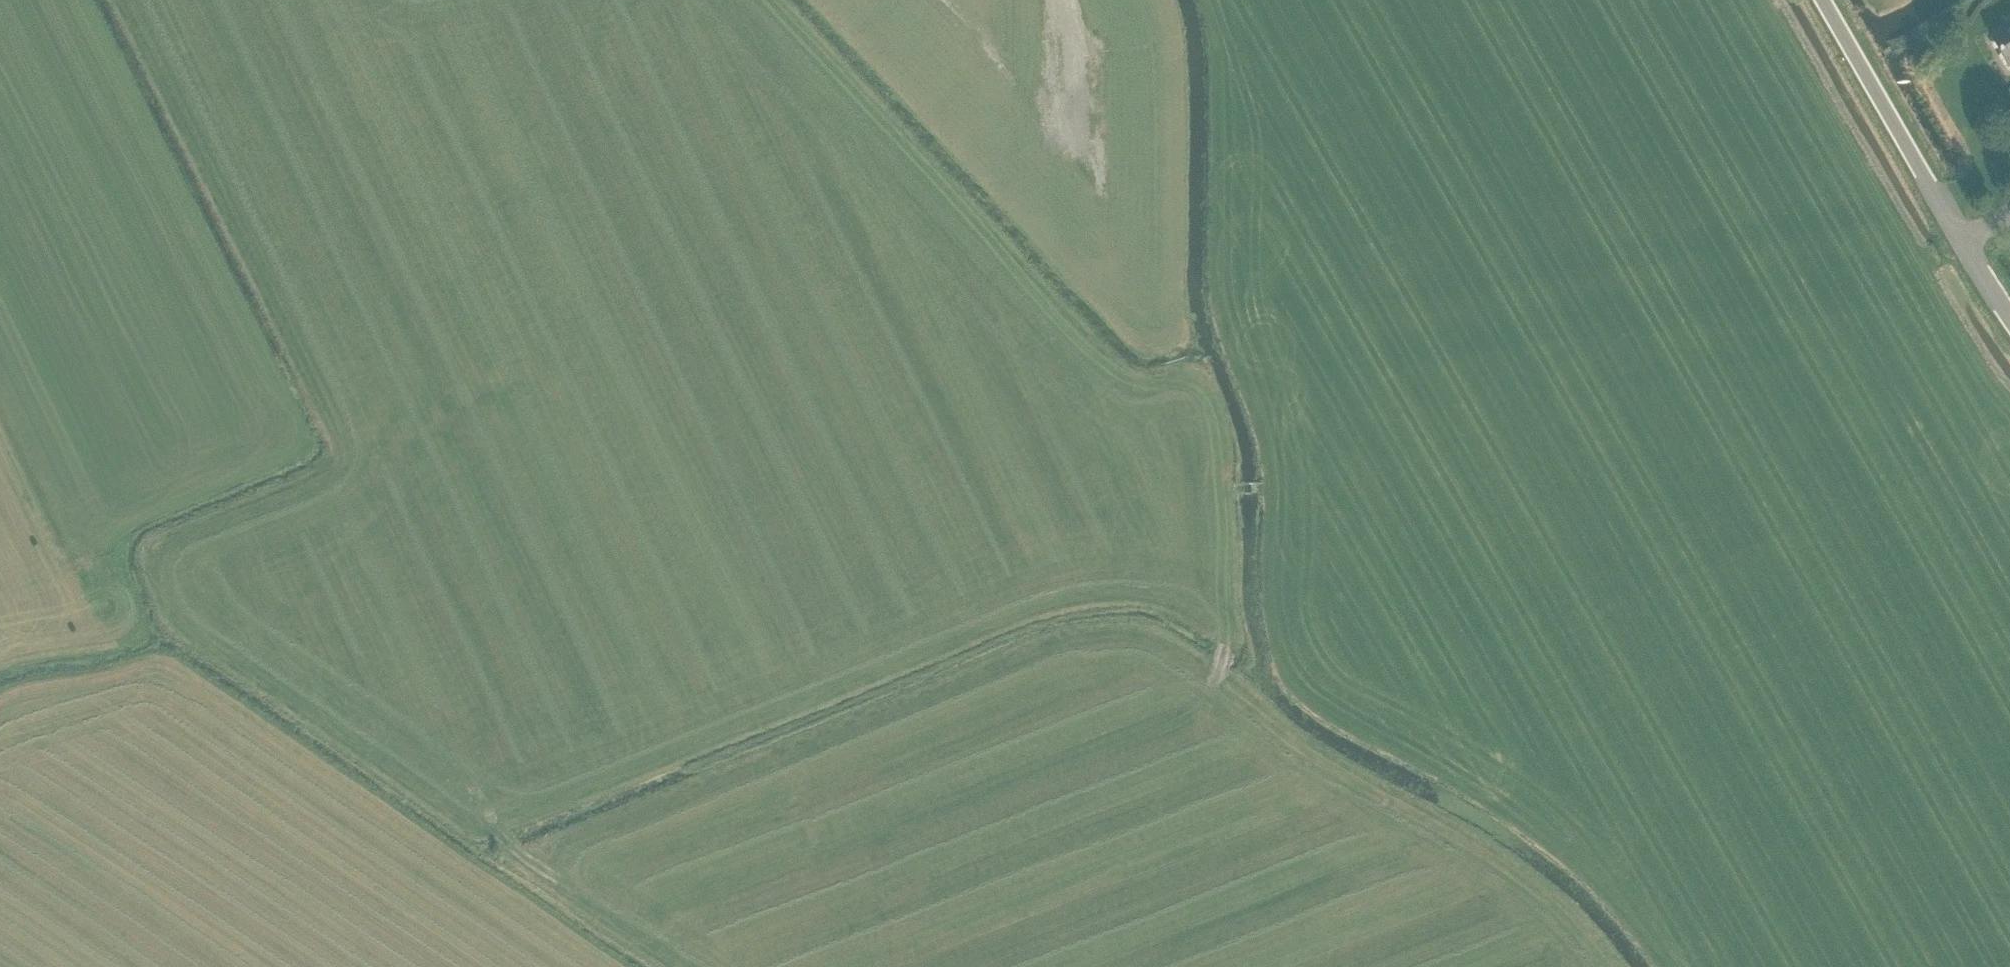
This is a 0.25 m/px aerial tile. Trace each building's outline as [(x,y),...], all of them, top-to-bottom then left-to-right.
[(1993,40),(2009,67),(2009,30),(1993,40)]
